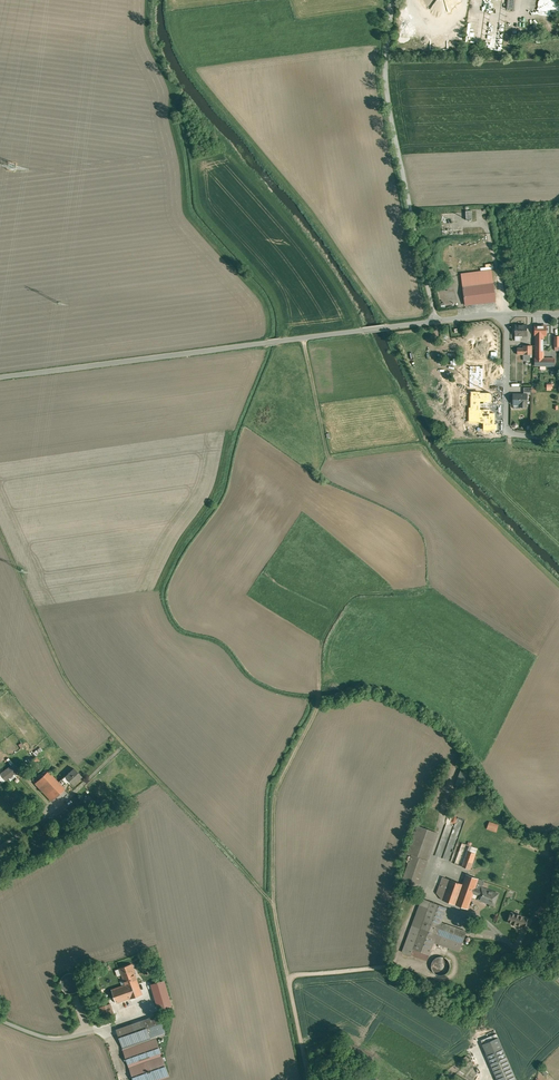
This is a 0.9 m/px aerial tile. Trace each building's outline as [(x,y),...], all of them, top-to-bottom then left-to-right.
[(423,3),(427,8),(428,7),(433,13),(444,12),(445,11),(449,11),(461,1),(461,0),(423,0),(423,3)] [(507,9),(514,10),(515,0),(508,0),(507,9)] [(548,10),(549,1),(541,0),(540,9),(548,10)] [(491,270),(461,274),(463,287),(493,283),(491,270)] [(493,283),(463,287),(465,305),(470,304),(470,306),(471,307),(475,306),(476,305),(476,304),(495,301),(493,283)] [(527,325),(515,325),(515,335),(520,335),(527,335),(527,325)] [(546,325),(535,325),(535,335),(536,335),(536,358),(544,358),(544,335),(546,335),(546,325)] [(532,345),(524,345),(524,348),(523,354),(532,354),(532,345)] [(527,394),(514,394),(514,404),(520,404),(520,406),(526,406),(526,403),(527,404),(527,394)] [(40,747),(33,753),(36,756),(43,750),(40,747)] [(45,765),(36,756),(34,759),(42,767),(45,765)] [(42,767),(34,759),(29,763),(38,771),(42,767)] [(1,774),(5,780),(19,770),(15,764),(1,774)] [(82,776),(74,768),(66,776),(65,776),(58,782),(62,786),(69,780),(73,784),(82,776)] [(456,785),(468,789),(473,774),(461,770),(456,785)] [(58,782),(48,771),(35,783),(52,801),(65,789),(62,786),(58,782)] [(488,822),(487,830),(498,832),(499,824),(488,822)] [(437,833),(418,826),(408,854),(411,855),(427,861),(437,833)] [(468,844),(462,842),(455,863),(470,869),(478,848),(471,846),(472,843),(469,841),(468,844)] [(440,843),(436,856),(447,859),(449,849),(446,848),(444,852),(443,852),(445,844),(440,843)] [(427,861),(411,855),(409,862),(407,866),(402,881),(418,887),(427,861)] [(463,884),(443,877),(437,893),(442,899),(468,909),(473,893),(479,878),(466,874),(463,884)] [(498,893),(482,887),(485,880),(479,878),(473,893),(479,895),(478,898),(494,905),(498,893)] [(423,898),(403,951),(411,955),(414,948),(431,901),(423,898)] [(447,907),(431,901),(414,948),(430,954),(434,942),(441,922),(447,907)] [(535,912),(539,916),(545,909),(541,905),(535,912)] [(516,914),(512,912),(511,913),(510,914),(509,917),(510,918),(509,921),(512,923),(517,925),(517,924),(521,926),(521,925),(524,917),(520,915),(516,914)] [(532,919),(524,916),(524,917),(521,925),(529,927),(532,919)] [(467,931),(441,922),(434,942),(460,951),(467,931)] [(440,957),(438,957),(437,958),(436,958),(435,959),(434,960),(433,961),(433,962),(432,963),(432,964),(431,965),(431,966),(431,967),(431,968),(431,969),(432,970),(432,971),(433,972),(434,973),(435,974),(436,975),(437,975),(438,976),(440,976),(441,976),(443,976),(444,975),(445,975),(446,974),(447,974),(448,973),(448,972),(449,971),(450,970),(450,969),(450,968),(450,967),(450,966),(450,965),(450,964),(449,963),(449,961),(448,960),(447,960),(446,959),(445,958),(444,958),(443,957),(442,957),(440,957)] [(132,964),(120,968),(125,980),(121,981),(123,985),(137,980),(133,969),(134,969),(132,964)] [(109,993),(102,973),(95,976),(102,995),(109,993)] [(123,985),(112,989),(117,1003),(131,998),(142,994),(137,980),(123,985)] [(165,980),(152,984),(159,1009),(172,1005),(165,980)] [(111,1003),(100,1007),(104,1017),(114,1013),(111,1003)] [(160,1014),(132,1024),(140,1044),(156,1038),(167,1035),(160,1014)] [(132,1024),(117,1029),(124,1050),(140,1044),(132,1024)] [(140,1044),(124,1050),(130,1066),(162,1055),(156,1038),(140,1044)] [(483,1045),(498,1079),(516,1079),(498,1038),(483,1045)] [(374,1056),(352,1042),(347,1052),(369,1065),(374,1056)] [(130,1066),(134,1079),(157,1079),(170,1076),(162,1055),(130,1066)]
